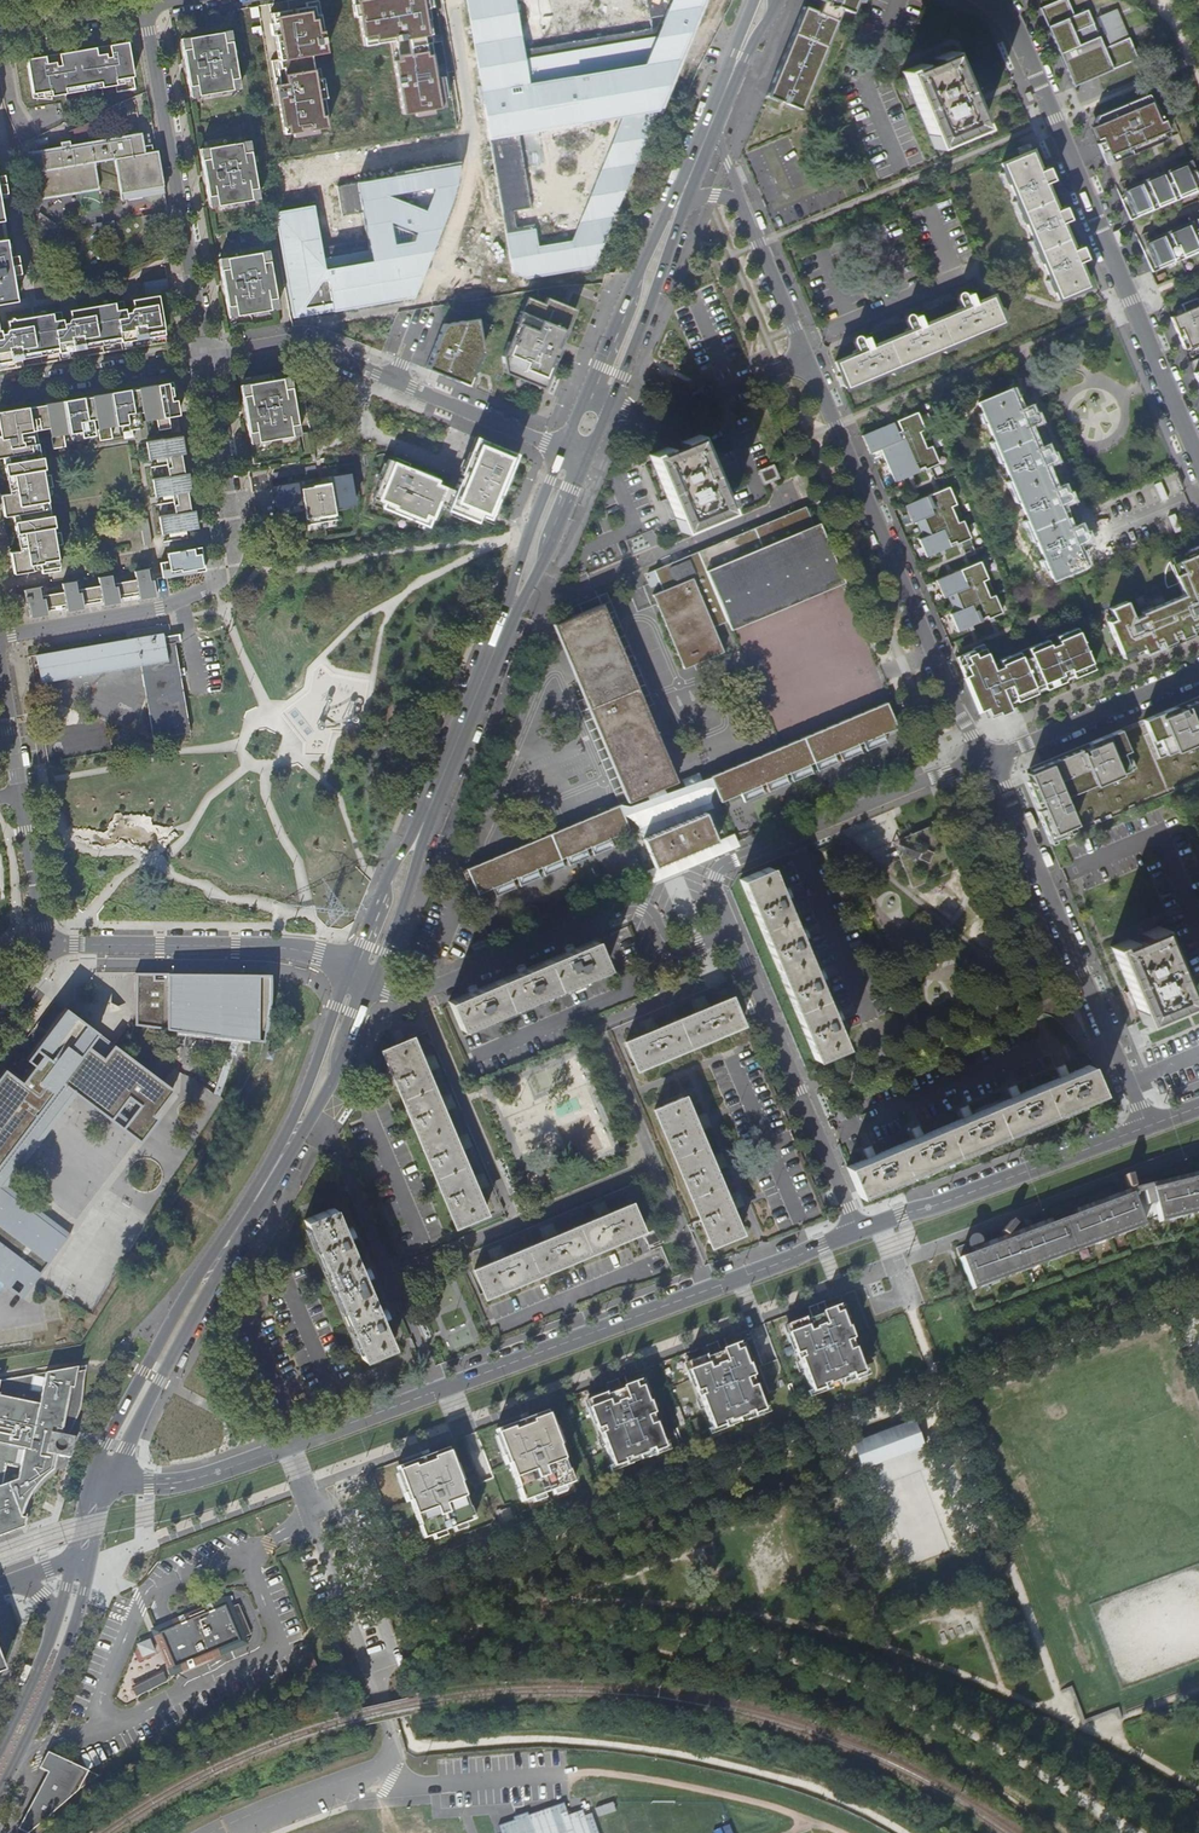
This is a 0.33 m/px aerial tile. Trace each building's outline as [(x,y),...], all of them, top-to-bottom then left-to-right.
[(364,46),(392,41),(404,114),(443,107),(434,53),(425,55),(424,45),(432,44),(425,0),(356,0),(364,46)] [(650,28),(523,50),(514,0),(464,0),(513,281),(595,269),(705,0),(646,0),(650,28)] [(801,110),(842,10),(851,13),(856,1),(860,3),(862,0),(817,0),(822,2),(817,14),(803,8),(766,97),(801,110)] [(1040,8),(1073,86),(1137,60),(1128,38),(1103,49),(1091,20),(1087,10),(1074,16),(1067,0),(1059,0),(1040,8)] [(318,5),(270,13),(278,60),(271,61),(284,134),(326,127),(314,55),(326,53),(318,5)] [(1103,49),(1128,38),(1116,9),(1091,20),(1103,49)] [(180,38),(190,97),(240,89),(231,30),(180,38)] [(57,60),(56,54),(28,59),(35,95),(53,91),(54,97),(70,94),(69,88),(103,82),(103,87),(120,84),(119,79),(137,75),(130,40),(114,43),(115,49),(107,51),(106,44),(65,52),(66,59),(57,60)] [(114,43),(106,44),(107,51),(115,49),(114,43)] [(65,52),(56,54),(57,60),(66,59),(65,52)] [(951,52),(934,59),(937,65),(924,70),(922,64),(904,72),(936,148),(984,127),(951,52)] [(1150,108),(1155,105),(1147,94),(1144,96),(1150,108)] [(1098,143),(1107,164),(1166,139),(1157,119),(1161,117),(1158,109),(1157,110),(1155,105),(1150,108),(1144,96),(1097,116),(1094,122),(1097,128),(1101,138),(1103,141),(1098,143)] [(1170,137),(1161,117),(1157,119),(1166,139),(1170,137)] [(1101,138),(1097,128),(1092,130),(1096,140),(1101,138)] [(163,192),(156,151),(147,153),(143,130),(30,149),(38,197),(101,186),(97,161),(119,158),(125,198),(163,192)] [(200,148),(209,207),(259,199),(249,140),(200,148)] [(1032,151),(1003,164),(1060,298),(1090,285),(1032,151)] [(1131,219),(1198,190),(1198,177),(1194,165),(1182,170),(1178,162),(1168,167),(1172,175),(1159,180),(1156,172),(1146,176),(1149,184),(1137,190),(1133,181),(1122,186),(1126,194),(1121,197),(1131,219)] [(460,163),(336,186),(341,215),(361,211),(372,262),(325,269),(316,205),(276,212),(294,318),(412,299),(455,187),(460,163)] [(2,195),(10,194),(8,185),(0,187),(0,196),(2,195)] [(21,302),(16,277),(7,279),(6,269),(23,266),(22,257),(13,258),(2,195),(0,196),(0,306),(21,302)] [(1152,269),(1198,249),(1198,221),(1181,229),(1178,221),(1167,225),(1171,233),(1158,239),(1154,230),(1144,235),(1148,243),(1142,245),(1152,269)] [(218,259),(229,317),(276,309),(267,250),(218,259)] [(7,279),(16,277),(24,276),(25,275),(23,266),(6,269),(7,279)] [(70,352),(85,349),(84,345),(119,339),(120,343),(149,338),(148,334),(166,331),(160,295),(141,299),(132,300),(135,314),(127,315),(125,301),(70,311),(72,325),(64,326),(62,312),(7,322),(9,336),(2,337),(0,329),(0,364),(22,360),(21,355),(59,349),(69,347),(70,352)] [(543,388),(576,310),(539,295),(531,297),(513,344),(509,343),(502,356),(505,373),(543,388)] [(513,344),(531,297),(526,296),(509,343),(513,344)] [(836,364),(846,388),(1005,321),(995,296),(836,364)] [(1184,350),(1197,344),(1198,348),(1198,306),(1196,299),(1181,306),(1182,307),(1184,313),(1176,316),(1171,318),(1184,350)] [(1174,310),(1176,316),(1184,313),(1182,307),(1174,310)] [(425,369),(469,386),(483,351),(477,319),(443,325),(425,369)] [(1197,344),(1184,350),(1186,354),(1198,348),(1197,344)] [(247,410),(250,409),(251,416),(249,416),(254,444),(304,434),(293,375),(242,384),(247,410)] [(109,424),(156,416),(158,428),(169,427),(167,414),(171,413),(166,382),(43,404),(46,426),(48,435),(50,447),(63,445),(62,434),(97,427),(99,438),(111,437),(109,424)] [(1009,390),(980,402),(1054,577),(1083,565),(1072,540),(1056,501),(1039,461),(1022,420),(1009,390)] [(34,429),(46,426),(43,404),(29,408),(34,429)] [(38,456),(34,429),(29,408),(0,413),(0,457),(2,457),(8,493),(0,494),(0,502),(2,516),(11,515),(17,551),(8,553),(11,571),(58,564),(55,547),(63,545),(61,533),(52,535),(49,516),(46,517),(41,488),(51,486),(49,474),(42,476),(38,456)] [(1027,423),(1039,419),(1036,411),(1024,415),(1027,423)] [(918,412),(863,436),(871,454),(881,449),(895,482),(940,463),(918,412)] [(172,427),(181,426),(179,415),(171,416),(172,427)] [(165,454),(179,453),(184,452),(181,432),(145,438),(148,457),(165,454)] [(699,434),(680,442),(683,448),(671,454),(668,447),(650,454),(680,528),(729,508),(699,434)] [(441,478),(392,458),(376,496),(388,501),(386,505),(431,523),(435,514),(437,515),(443,500),(452,504),(451,507),(480,519),(483,512),(493,516),(519,452),(478,436),(457,488),(450,485),(450,483),(440,479),(441,478)] [(168,473),(182,471),(179,453),(165,454),(168,473)] [(760,472),(765,482),(776,477),(772,467),(760,472)] [(171,492),(186,490),(190,489),(188,470),(182,471),(168,473),(150,475),(153,494),(171,492)] [(352,471),(276,485),(280,507),(291,514),(309,511),(311,524),(340,519),(338,506),(357,503),(352,471)] [(950,487),(905,506),(913,523),(918,521),(924,537),(920,539),(927,557),(972,538),(950,487)] [(174,511),(189,508),(186,490),(171,492),(174,511)] [(189,508),(174,511),(156,514),(159,532),(198,526),(195,507),(189,508)] [(732,630),(844,582),(819,525),(813,527),(805,508),(649,576),(654,587),(660,584),(663,592),(652,597),(684,671),(724,653),(712,627),(728,620),(732,630)] [(152,543),(147,518),(139,519),(144,545),(152,543)] [(1085,528),(1074,533),(1077,541),(1089,536),(1085,528)] [(165,558),(166,569),(178,567),(178,570),(188,568),(187,564),(191,564),(192,570),(203,568),(199,545),(163,550),(165,558)] [(1112,608),(1117,619),(1110,622),(1124,654),(1135,649),(1135,647),(1144,644),(1148,653),(1198,632),(1198,546),(1179,554),(1175,558),(1173,560),(1172,562),(1186,595),(1144,613),(1145,615),(1137,619),(1129,601),(1112,608)] [(982,561),(937,580),(945,598),(949,596),(956,612),(952,614),(959,631),(1004,612),(982,561)] [(133,578),(136,594),(137,599),(155,595),(154,591),(152,577),(152,575),(148,576),(146,567),(132,569),(133,578)] [(119,602),(119,598),(116,581),(110,582),(109,574),(96,576),(97,584),(100,600),(101,605),(119,602)] [(119,598),(136,594),(133,578),(116,581),(119,598)] [(83,606),(83,604),(80,587),(75,588),(74,580),(60,582),(61,591),(64,607),(64,609),(83,606)] [(83,604),(100,600),(97,584),(80,587),(83,604)] [(46,614),(46,610),(43,595),(39,595),(38,586),(20,589),(23,602),(26,602),(29,618),(46,614)] [(46,610),(64,607),(61,591),(43,595),(46,610)] [(676,783),(644,709),(615,641),(600,606),(553,626),(585,700),(629,803),(676,783)] [(165,633),(38,655),(43,683),(142,666),(152,743),(191,737),(184,698),(174,642),(167,643),(165,633)] [(986,648),(959,660),(979,707),(986,704),(993,719),(1013,711),(1009,703),(1095,666),(1082,636),(1062,645),(1060,639),(1050,644),(1053,649),(1005,669),(1007,673),(998,676),(986,648)] [(623,638),(615,641),(644,709),(651,706),(623,638)] [(1143,722),(1160,760),(1198,744),(1198,698),(1143,722)] [(578,703),(622,806),(629,803),(585,700),(578,703)] [(768,785),(786,777),(792,774),(812,765),(816,764),(835,755),(841,753),(860,745),(864,742),(884,734),(898,728),(887,701),(712,778),(724,804),(743,796),(762,787),(768,785)] [(1119,729),(1029,767),(1031,771),(1027,773),(1030,779),(1026,781),(1037,807),(1041,805),(1042,808),(1036,810),(1050,844),(1078,832),(1065,799),(1095,786),(1094,785),(1136,768),(1119,729)] [(884,734),(864,742),(868,751),(888,743),(884,734)] [(860,745),(841,753),(845,762),(863,754),(860,745)] [(835,755),(816,764),(820,773),(839,764),(835,755)] [(812,765),(792,774),(795,784),(816,774),(812,765)] [(741,844),(740,840),(724,804),(712,778),(708,769),(676,783),(629,803),(622,806),(632,831),(654,881),(741,844)] [(786,777),(768,785),(772,794),(790,785),(786,777)] [(762,787),(743,796),(747,805),(766,796),(762,787)] [(587,851),(593,848),(613,840),(632,831),(622,806),(470,873),(481,897),(494,891),(514,883),(519,880),(539,872),(544,870),(563,861),(567,859),(587,851)] [(645,841),(657,868),(718,841),(706,814),(645,841)] [(959,870),(939,824),(908,837),(899,859),(912,890),(959,870)] [(613,840),(593,848),(597,858),(617,849),(613,840)] [(587,851),(567,859),(571,869),(591,860),(587,851)] [(563,861),(544,870),(548,879),(567,871),(563,861)] [(768,869),(740,881),(814,1061),(843,1049),(833,1025),(828,1014),(816,984),(811,973),(798,942),(794,932),(782,902),(777,891),(768,869)] [(539,872),(519,880),(523,890),(543,881),(539,872)] [(514,883),(494,891),(498,901),(518,892),(514,883)] [(1130,939),(1112,947),(1142,1022),(1190,1003),(1159,927),(1142,934),(1145,941),(1132,946),(1130,939)] [(448,1004),(460,1032),(606,970),(594,942),(448,1004)] [(167,973),(137,973),(136,1024),(166,1028),(166,1030),(259,1041),(263,1042),(265,1032),(267,1022),(269,1010),(270,997),(270,985),(270,974),(259,974),(167,973)] [(626,1044),(637,1069),(740,1024),(729,999),(626,1044)] [(62,1082),(76,1093),(140,1141),(158,1118),(153,1114),(172,1089),(114,1045),(103,1059),(88,1047),(100,1032),(68,1009),(67,1008),(64,1010),(25,1061),(34,1068),(22,1084),(4,1071),(0,1076),(0,1162),(62,1082)] [(103,1059),(114,1045),(100,1032),(88,1047),(103,1059)] [(411,1038),(381,1051),(455,1226),(485,1213),(411,1038)] [(847,1168),(859,1195),(1068,1107),(1100,1094),(1088,1067),(847,1168)] [(7,1185),(76,1093),(62,1082),(0,1162),(0,1180),(7,1185)] [(683,1098),(653,1110),(710,1246),(739,1233),(683,1098)] [(1133,1185),(1131,1176),(1125,1178),(1128,1190),(1149,1185),(1148,1180),(1133,1185)] [(968,1287),(1137,1224),(1154,1219),(1198,1208),(1198,1178),(1128,1196),(957,1259),(968,1287)] [(23,1299),(70,1234),(7,1185),(0,1180),(0,1281),(23,1299)] [(473,1269),(485,1297),(641,1232),(629,1204),(473,1269)] [(1154,1219),(1156,1225),(1198,1213),(1198,1208),(1154,1219)] [(333,1209),(303,1222),(363,1359),(393,1346),(333,1209)] [(1137,1224),(968,1287),(970,1292),(1139,1229),(1137,1224)] [(642,1237),(646,1247),(660,1241),(656,1232),(642,1237)] [(804,1320),(783,1327),(786,1335),(795,1357),(801,1373),(803,1372),(811,1394),(864,1374),(855,1350),(853,1341),(849,1329),(847,1329),(841,1313),(840,1309),(839,1307),(822,1313),(823,1315),(805,1322),(804,1320)] [(704,1356),(683,1364),(686,1372),(695,1394),(701,1410),(703,1409),(711,1430),(764,1411),(755,1387),(753,1378),(749,1366),(747,1366),(741,1349),(740,1346),(739,1343),(722,1350),(723,1351),(705,1359),(704,1356)] [(26,1527),(26,1525),(26,1518),(21,1517),(25,1507),(30,1495),(37,1486),(46,1476),(54,1470),(56,1456),(71,1458),(74,1438),(70,1437),(72,1431),(78,1418),(82,1406),(85,1378),(88,1366),(83,1367),(46,1374),(42,1393),(31,1391),(34,1376),(0,1383),(0,1536),(26,1527)] [(604,1393),(583,1400),(587,1408),(595,1430),(601,1447),(604,1446),(612,1468),(664,1448),(655,1423),(653,1414),(649,1402),(647,1403),(641,1386),(640,1383),(639,1380),(622,1386),(623,1388),(605,1395),(604,1393)] [(543,1414),(492,1433),(504,1463),(505,1463),(513,1487),(512,1487),(517,1500),(568,1482),(563,1469),(562,1469),(554,1445),(555,1445),(543,1414)] [(924,1448),(914,1420),(852,1443),(862,1471),(924,1448)] [(445,1451),(394,1469),(405,1500),(406,1500),(412,1517),(414,1523),(414,1524),(418,1537),(469,1518),(464,1505),(463,1506),(461,1499),(455,1482),(456,1481),(445,1451)] [(230,1607),(228,1603),(157,1632),(173,1673),(245,1643),(243,1638),(252,1634),(239,1604),(230,1607)] [(155,1685),(143,1665),(137,1669),(134,1665),(125,1671),(130,1680),(119,1687),(127,1701),(155,1685)] [(27,1832),(32,1832),(101,1778),(97,1776),(48,1755),(42,1769),(48,1772),(19,1829),(27,1832)] [(498,1828),(499,1832),(595,1832),(588,1814),(580,1816),(579,1811),(564,1816),(561,1805),(525,1814),(512,1818),(513,1823),(498,1828)]
